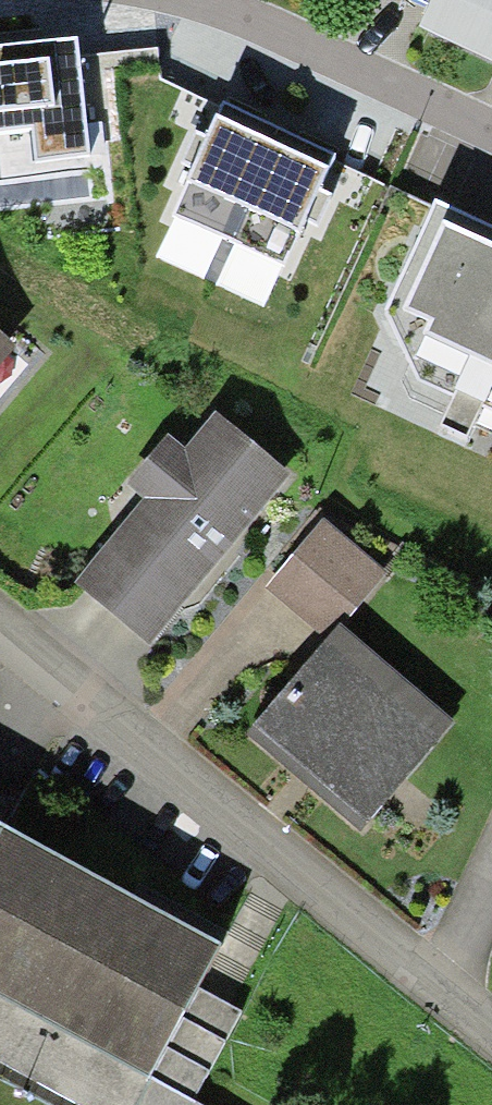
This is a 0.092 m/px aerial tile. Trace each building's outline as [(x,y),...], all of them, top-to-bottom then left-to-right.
[(418,30),(491,64),(491,0),(433,0),(418,30)] [(0,55),(0,138),(33,134),(37,169),(89,163),(76,46),(0,55)] [(173,218),(229,243),(278,134),(222,109),(173,218)] [(334,160),(278,134),(229,243),(285,269),(334,160)] [(435,208),(386,315),(418,385),(491,418),(491,235),(435,208)] [(19,349),(0,332),(0,370),(19,349)] [(291,477),(214,414),(184,450),(169,438),(126,489),(142,502),(74,585),(150,647),(230,550),(291,477)] [(385,575),(322,522),(265,589),(328,643),(343,625),(385,575)] [(328,643),(247,737),(297,779),(360,832),(455,720),(343,625),(328,643)] [(0,834),(0,1066),(72,1104),(135,1104),(197,991),(218,953),(0,834)] [(197,991),(135,1104),(196,1104),(190,1102),(238,1013),(197,991)]
